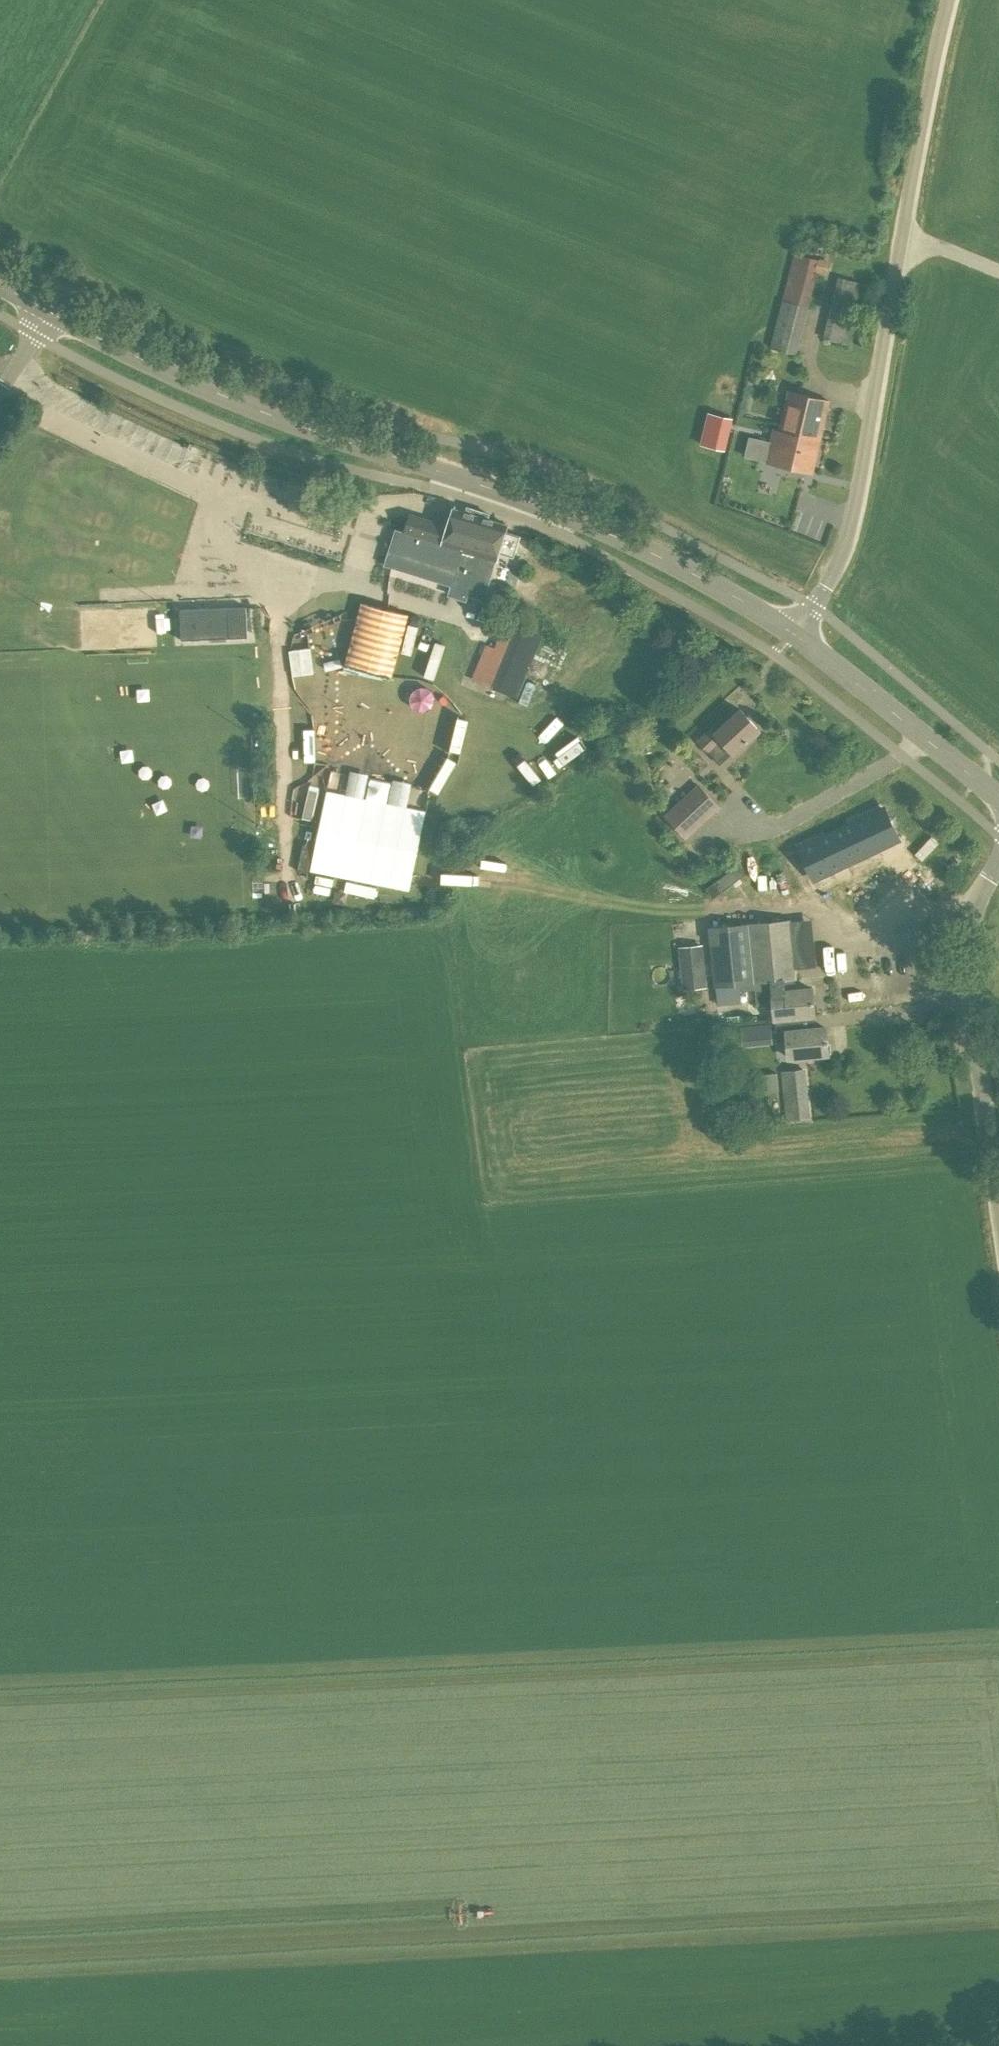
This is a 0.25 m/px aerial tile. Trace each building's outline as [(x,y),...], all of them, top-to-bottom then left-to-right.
[(827,275),(829,262),(822,260),(819,259),(794,253),(771,346),(797,354),(818,273),(827,275)] [(843,277),(841,339),(857,340),(859,278),(843,277)] [(813,473),(830,400),(789,390),(779,431),(773,430),(766,462),(813,473)] [(739,422),(718,417),(711,445),(733,450),(739,422)] [(488,515),(465,508),(464,512),(451,508),(449,514),(446,513),(444,519),(447,520),(445,525),(409,514),(404,531),(414,534),(407,555),(421,559),(422,557),(460,568),(451,596),(465,601),(467,594),(483,599),(495,560),(497,560),(499,554),(513,558),(520,536),(505,531),(507,525),(487,519),(488,515)] [(228,607),(179,609),(180,639),(230,637),(248,636),(246,606),(228,607)] [(518,697),(542,636),(542,635),(505,621),(495,647),(486,643),(472,679),(518,697)] [(735,753),(760,730),(740,708),(714,732),(712,729),(699,740),(720,763),(733,751),(735,753)] [(686,839),(721,807),(699,782),(664,814),(686,839)] [(887,809),(802,848),(816,877),(848,862),(845,857),(898,833),(887,809)] [(796,990),(795,978),(796,978),(795,969),(817,967),(812,918),(749,924),(708,927),(714,987),(755,983),(757,1003),(774,1002),(775,1019),(802,1016),(815,1015),(812,988),(796,990)] [(682,990),(707,987),(703,944),(678,946),(682,990)] [(802,1016),(775,1019),(777,1041),(787,1040),(788,1057),(828,1053),(825,1026),(803,1028),(802,1016)] [(742,1045),(771,1042),(769,1023),(740,1026),(742,1045)] [(786,1120),(811,1118),(806,1068),(781,1070),(786,1120)]
